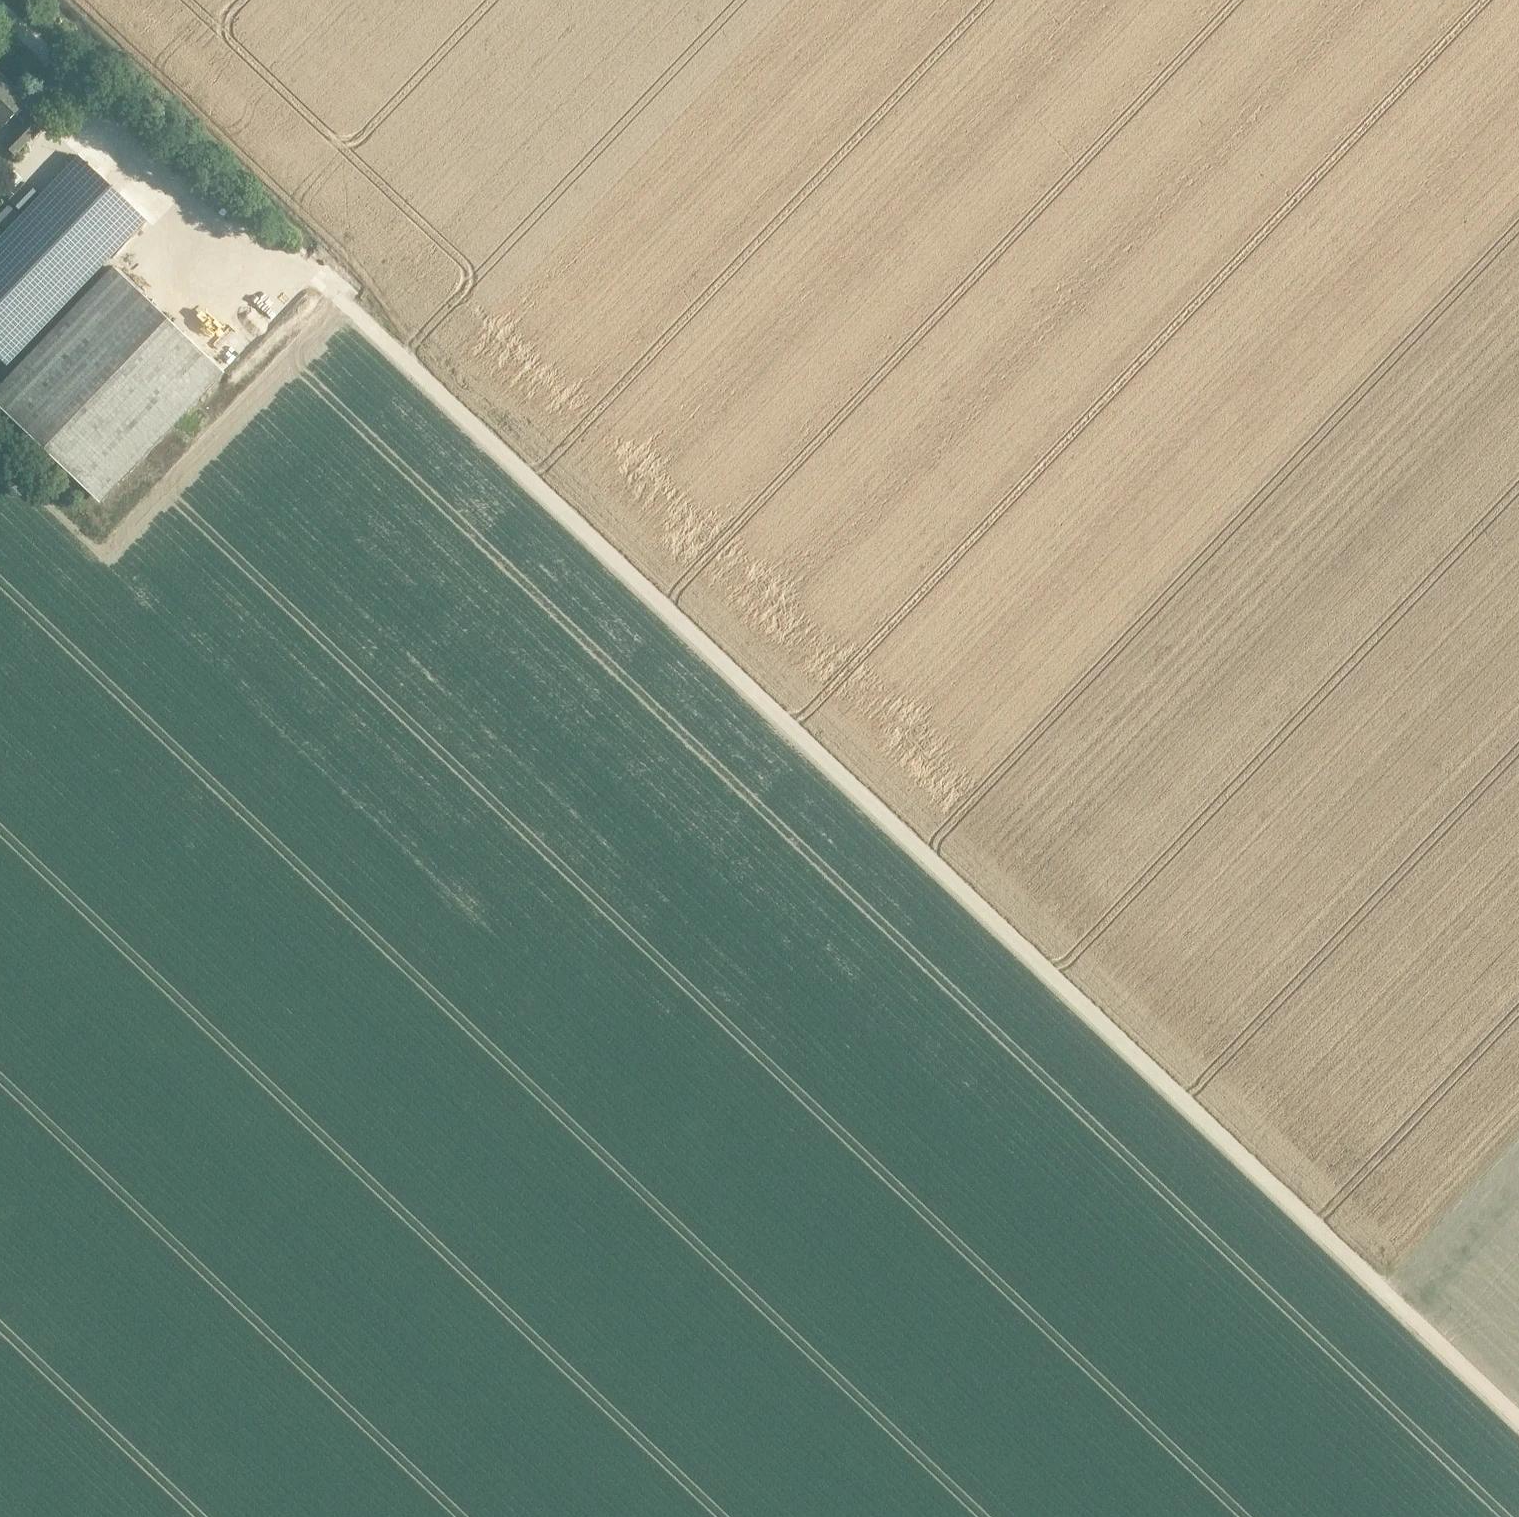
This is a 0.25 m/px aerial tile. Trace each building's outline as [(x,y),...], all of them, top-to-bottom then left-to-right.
[(4,124),(14,114),(24,124),(3,145),(13,154),(43,123),(12,93),(15,89),(0,75),(0,120),(4,124)] [(0,237),(0,359),(6,364),(144,220),(77,156),(0,237)] [(96,495),(217,367),(111,266),(0,382),(0,404),(96,495)]
